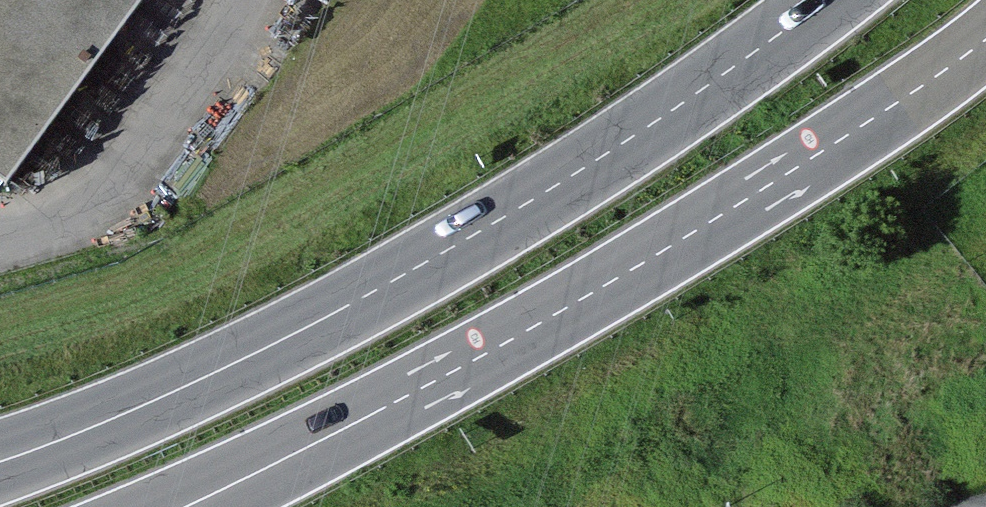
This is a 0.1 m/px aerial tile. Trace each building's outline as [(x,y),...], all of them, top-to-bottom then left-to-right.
[(16,182),(149,0),(0,0),(0,170),(16,182)]
